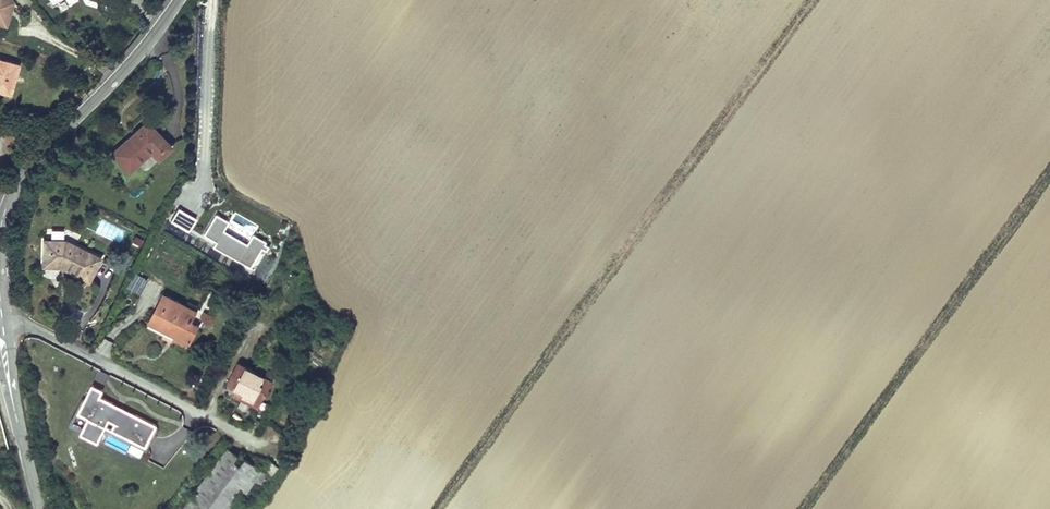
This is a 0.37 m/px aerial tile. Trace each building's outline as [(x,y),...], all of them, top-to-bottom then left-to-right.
[(4,23),(7,11),(3,9),(3,7),(10,0),(0,0),(0,22),(4,23)] [(6,92),(15,63),(0,59),(0,90),(6,92)] [(126,141),(130,145),(138,137),(136,135),(149,123),(147,122),(126,141)] [(137,180),(171,148),(149,123),(136,135),(138,137),(130,145),(126,141),(112,154),(137,180)] [(168,224),(190,231),(195,216),(174,208),(168,224)] [(201,243),(254,268),(266,241),(251,234),(252,232),(214,215),(201,243)] [(100,254),(66,236),(44,234),(41,258),(53,258),(88,277),(100,254)] [(100,254),(88,277),(91,279),(103,256),(100,254)] [(132,272),(125,288),(140,295),(147,278),(132,272)] [(207,297),(220,304),(224,297),(211,290),(207,297)] [(220,304),(207,297),(201,307),(191,302),(189,305),(166,292),(154,315),(177,327),(178,325),(181,327),(176,337),(189,344),(200,324),(203,325),(206,320),(209,314),(213,316),(220,304)] [(107,355),(112,342),(102,338),(97,352),(107,355)] [(266,374),(241,359),(231,378),(241,384),(244,380),(250,384),(247,389),(257,395),(259,393),(264,397),(271,385),(263,380),(266,374)] [(266,374),(263,380),(271,385),(274,379),(266,374)] [(241,384),(238,390),(245,394),(261,403),(264,397),(259,393),(257,395),(247,389),(250,384),(244,380),(241,384)] [(158,423),(99,398),(103,390),(90,384),(78,413),(87,417),(79,434),(98,442),(104,428),(148,447),(158,423)] [(140,456),(144,448),(127,439),(117,434),(113,443),(140,456)] [(260,476),(258,465),(245,457),(239,464),(235,460),(239,455),(229,448),(191,495),(194,497),(189,503),(186,501),(180,508),(233,508),(260,476)]
